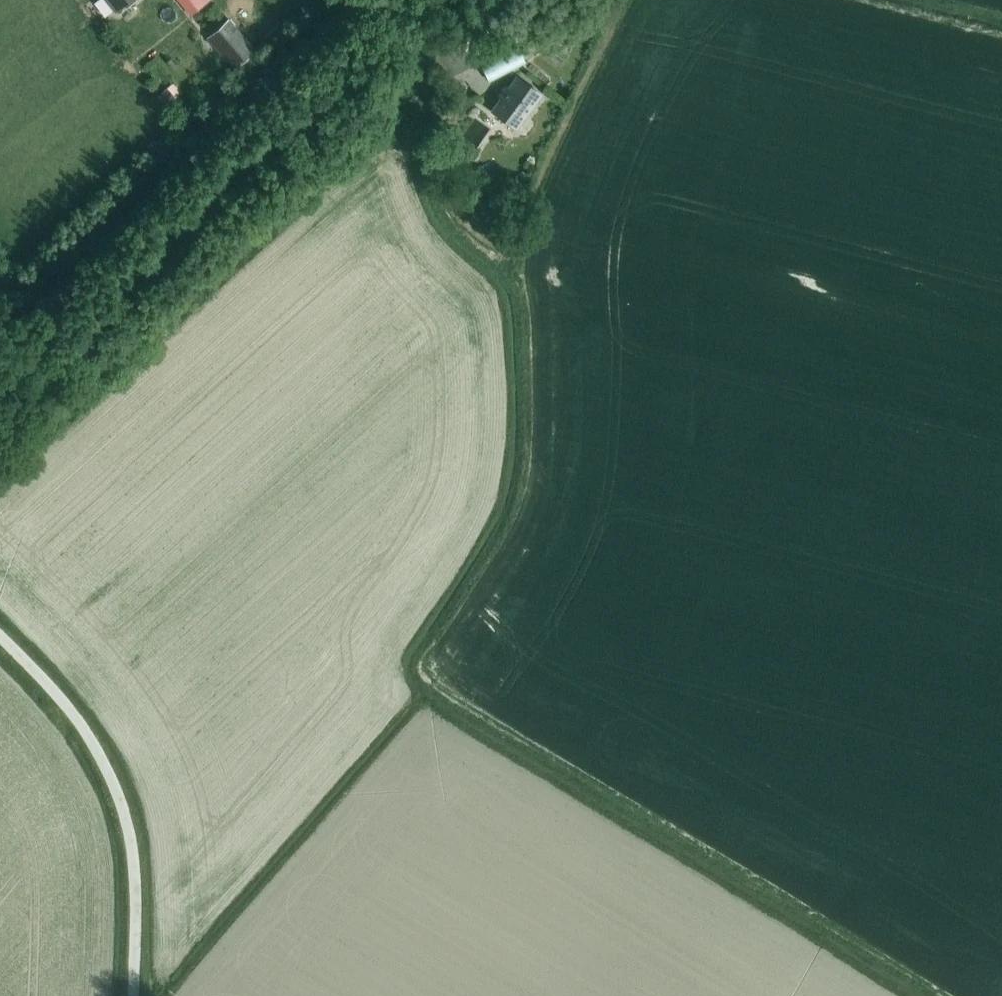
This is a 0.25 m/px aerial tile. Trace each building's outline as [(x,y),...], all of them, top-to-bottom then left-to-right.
[(115,11),(128,0),(106,0),(115,11)] [(228,19),(206,38),(234,69),(266,41),(258,32),(248,41),(228,19)] [(489,82),(525,63),(515,44),(479,63),(489,82)] [(210,51),(201,59),(217,77),(226,69),(210,51)] [(517,129),(542,93),(515,74),(490,110),(517,129)] [(174,82),(157,96),(165,105),(182,92),(174,82)]
